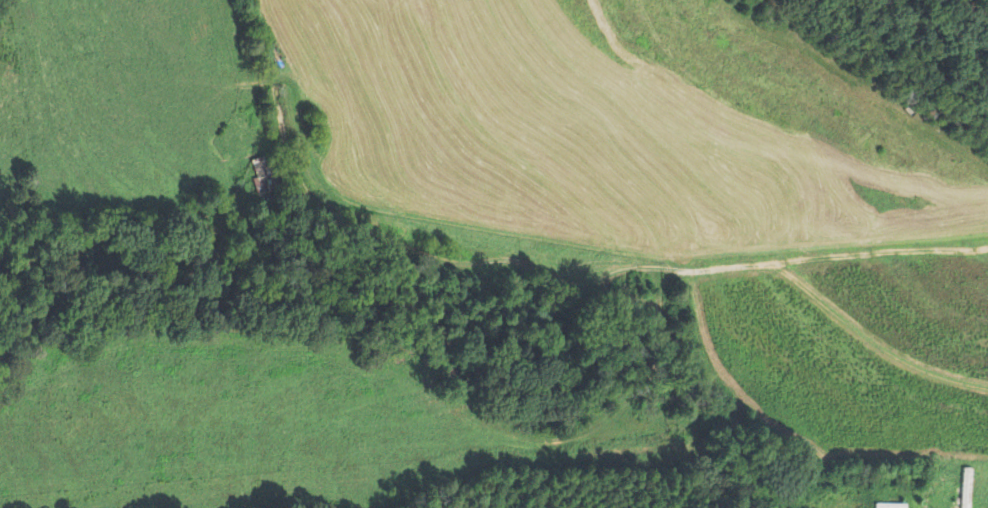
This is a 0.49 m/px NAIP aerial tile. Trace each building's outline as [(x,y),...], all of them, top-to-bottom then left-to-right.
[(257,204),(285,198),(275,153),(247,159),(257,204)] [(962,467),(961,507),(969,507),(970,467),(962,467)]
